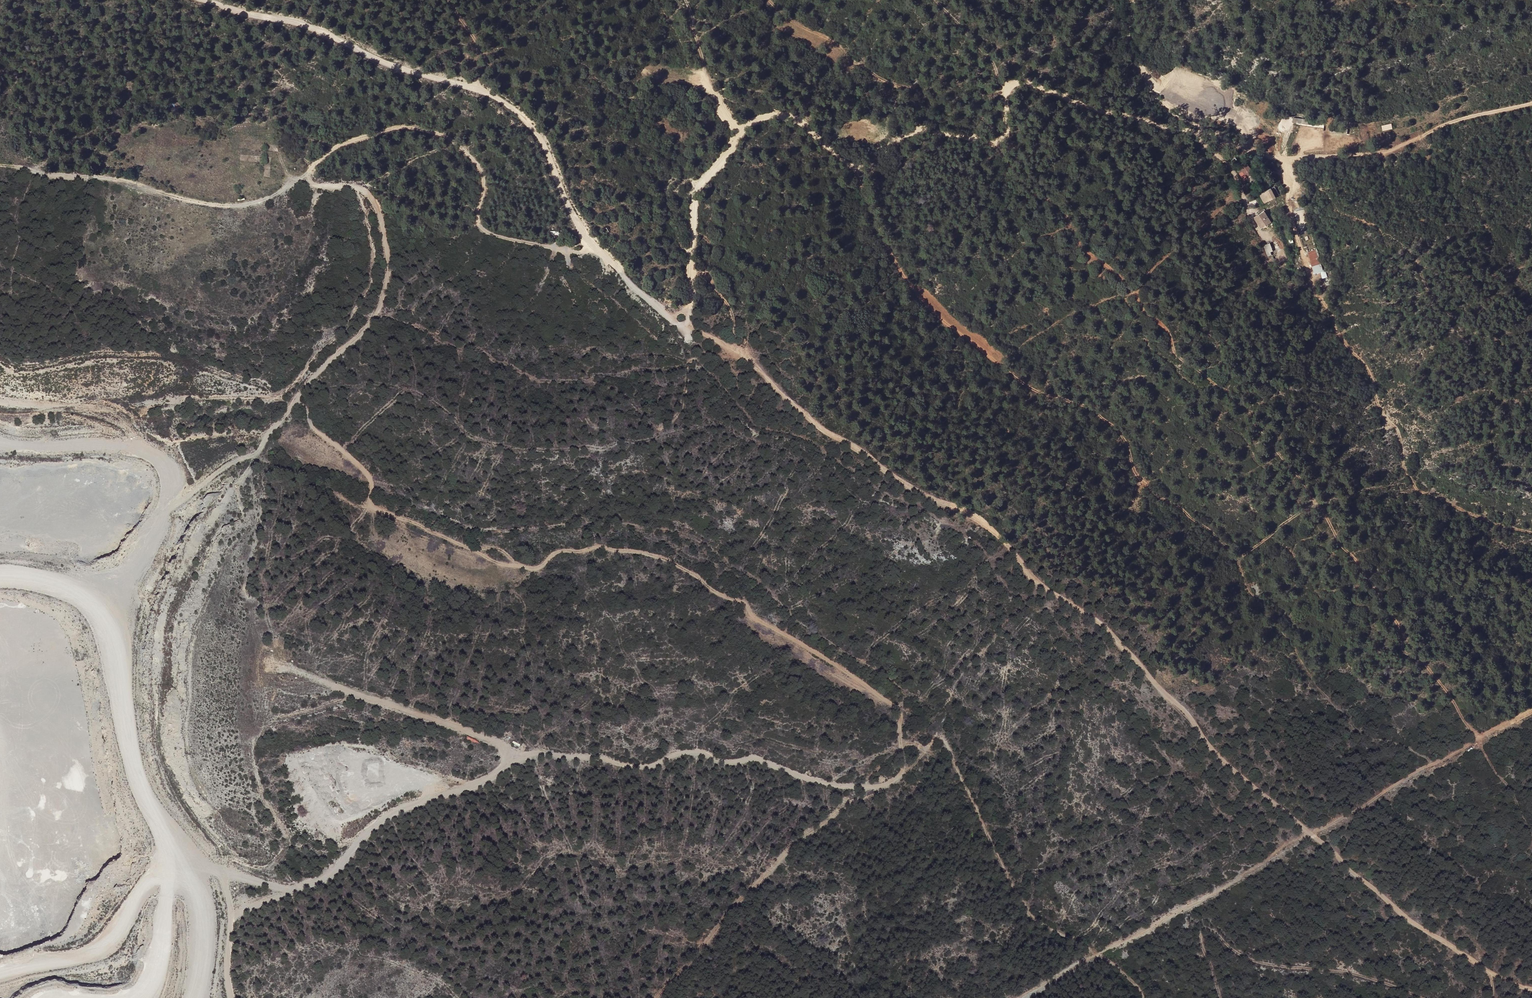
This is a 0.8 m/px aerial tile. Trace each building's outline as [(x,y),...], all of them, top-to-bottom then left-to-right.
[(1295,117),(1294,122),(1324,127),(1324,121),(1295,117)] [(1302,195),(1296,196),(1297,207),(1304,206),(1302,195)] [(1280,196),(1272,200),(1276,209),(1284,204),(1280,196)] [(1279,214),(1276,209),(1267,213),(1269,219),(1279,214)] [(1323,278),(1328,276),(1326,270),(1324,270),(1318,248),(1309,251),(1316,273),(1322,272),(1323,278)]
